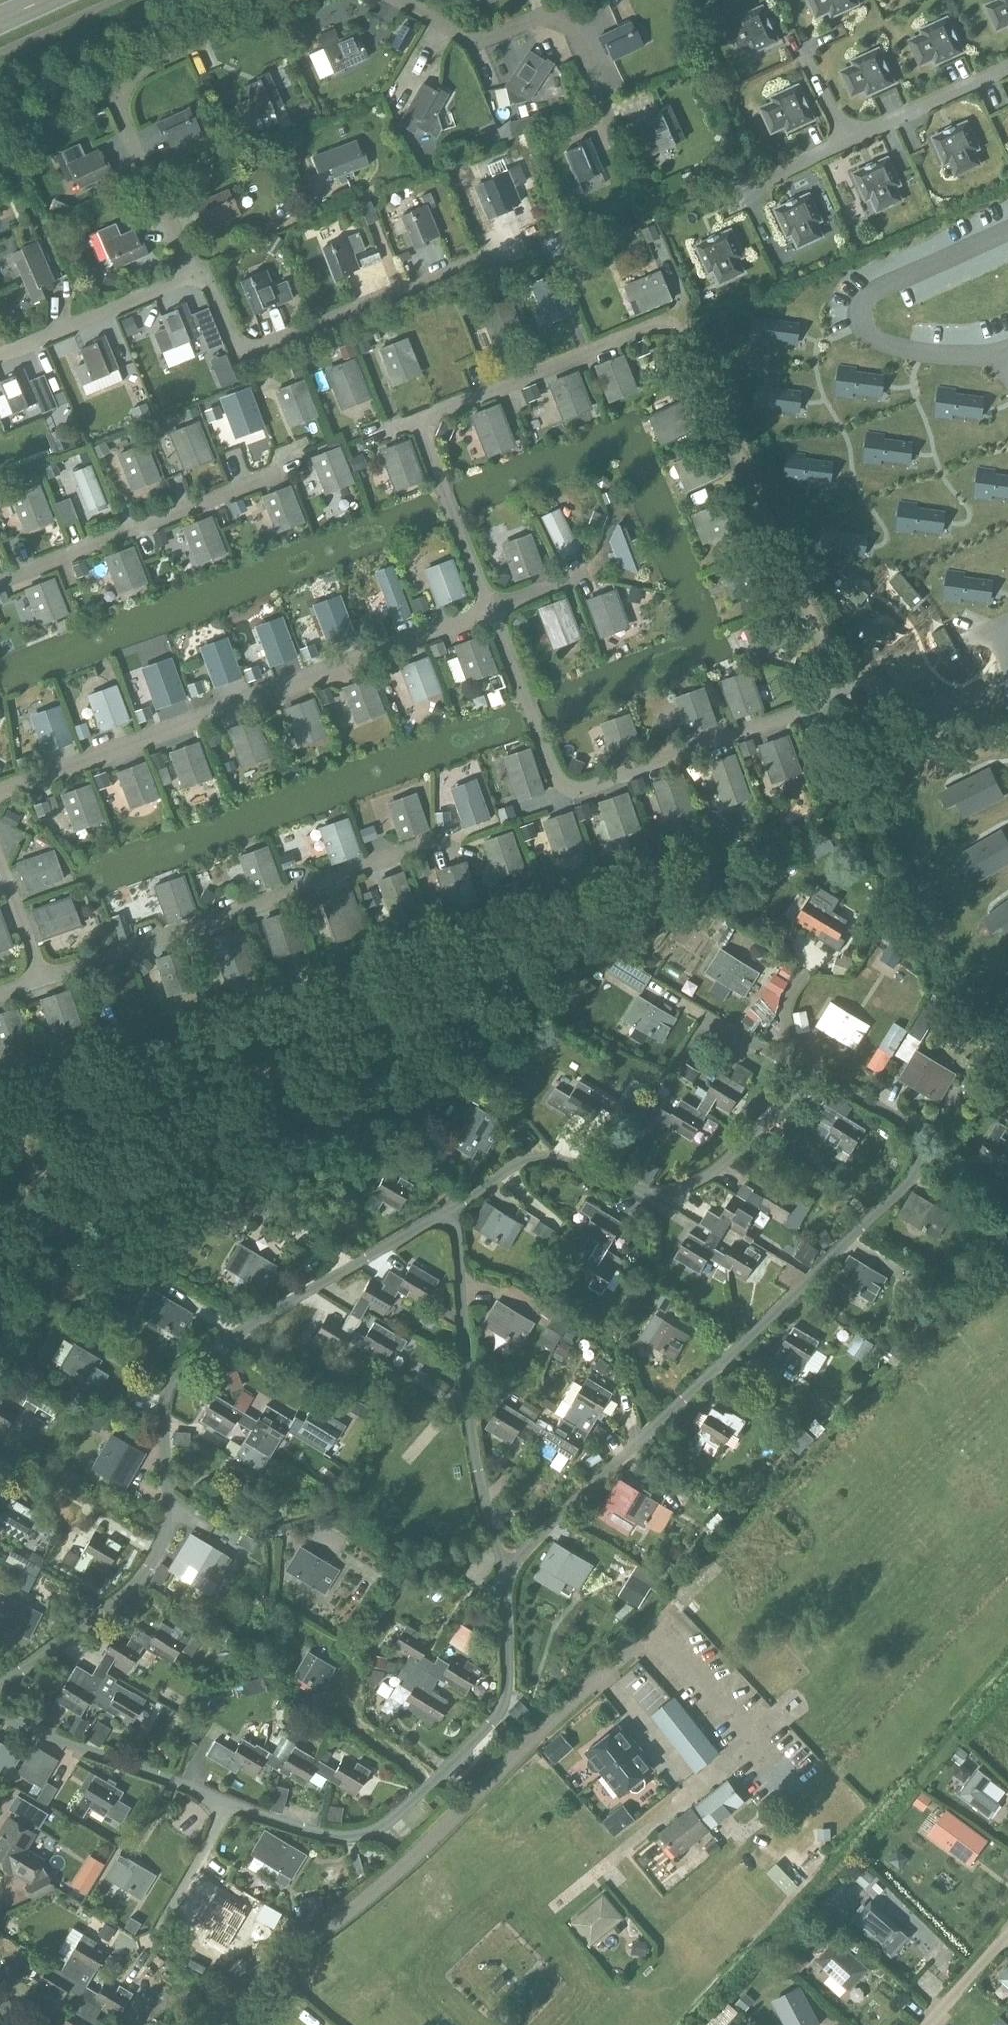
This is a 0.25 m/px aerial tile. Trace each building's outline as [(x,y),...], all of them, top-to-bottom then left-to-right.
[(832,17),(859,5),(857,0),(823,0),(824,2),(825,2),(832,17)] [(1004,11),(1003,11),(1004,15),(1005,14),(1007,20),(1007,0),(999,0),(1004,11)] [(745,38),(752,54),(779,41),(763,7),(736,19),(743,35),(742,35),(743,39),(745,38)] [(936,65),(963,52),(948,18),(921,30),(928,46),(926,46),(928,50),(929,49),(936,65)] [(644,47),(637,31),(635,32),(631,21),(598,37),(603,48),(607,47),(613,61),(644,47)] [(353,33),(338,40),(334,29),(317,37),(329,64),(331,63),(335,73),(368,58),(363,46),(360,47),(353,33)] [(868,96),(895,84),(879,49),(852,61),(859,77),(858,77),(859,81),(861,80),(868,96)] [(543,56),(541,59),(529,50),(504,86),(507,88),(494,91),(499,108),(526,101),(528,103),(554,64),(543,56)] [(273,110),(283,106),(269,72),(257,78),(258,81),(244,87),(249,100),(237,105),(245,124),(274,112),(273,110)] [(422,84),(399,124),(415,133),(418,127),(437,138),(442,129),(437,115),(448,95),(437,89),(436,91),(422,84)] [(788,132),(815,120),(799,86),(772,98),(779,113),(778,114),(779,117),(781,117),(788,132)] [(646,121),(652,134),(641,138),(649,156),(676,144),(676,143),(686,138),(671,106),(659,111),(660,114),(646,121)] [(189,108),(156,123),(161,135),(164,133),(171,147),(202,134),(195,117),(193,118),(189,108)] [(967,122),(933,138),(945,165),(960,158),(961,159),(965,157),(964,156),(979,149),(967,122)] [(577,183),(594,177),(593,176),(604,171),(589,138),(577,143),(578,146),(564,152),(577,183)] [(365,154),(361,155),(356,141),(312,157),(318,173),(331,169),(334,179),(369,166),(365,154)] [(99,149),(86,155),(81,144),(62,152),(74,179),(75,179),(79,189),(113,174),(108,162),(105,163),(99,149)] [(888,158),(854,174),(866,201),(882,194),(882,195),(886,193),(885,192),(901,185),(888,158)] [(492,178),(482,183),(496,217),(508,212),(507,208),(521,202),(515,187),(526,182),(518,165),(508,170),(508,171),(491,177),(492,178)] [(200,215),(203,214),(210,228),(241,215),(234,199),(232,199),(228,189),(195,203),(200,215)] [(807,228),(822,221),(810,194),(775,210),(788,237),(803,230),(804,231),(807,230),(807,228)] [(427,204),(410,211),(411,213),(400,217),(415,250),(427,245),(425,241),(440,235),(427,204)] [(116,224),(98,231),(110,259),(110,258),(115,269),(149,254),(144,242),(140,244),(134,229),(120,235),(116,224)] [(728,264),(743,257),(731,230),(697,246),(709,273),(725,266),(725,267),(729,266),(728,264)] [(353,254),(365,250),(358,233),(331,243),(331,245),(321,248),(334,283),(346,278),(345,275),(359,270),(353,254)] [(40,287),(54,281),(37,241),(21,248),(21,250),(11,254),(33,304),(45,299),(40,287)] [(286,281),(273,286),(266,270),(249,276),(250,278),(241,282),(254,315),(267,310),(266,307),(277,303),(277,305),(293,299),(286,281)] [(560,270),(530,283),(548,324),(577,311),(560,270)] [(663,272),(626,285),(637,314),(674,300),(663,272)] [(525,335),(510,296),(479,308),(493,347),(525,335)] [(166,330),(155,334),(162,352),(173,348),(189,341),(189,340),(199,336),(186,303),(173,307),(175,311),(160,316),(166,330)] [(800,345),(803,323),(758,316),(753,338),(800,345)] [(85,363),(74,368),(82,385),(86,396),(124,380),(119,369),(105,335),(93,340),(95,344),(80,350),(85,363)] [(423,374),(409,339),(379,351),(393,386),(423,374)] [(596,367),(611,404),(640,392),(626,355),(596,367)] [(338,399),(365,388),(354,361),(327,372),(338,399)] [(887,375),(844,368),(840,390),(884,397),(887,375)] [(28,382),(23,369),(12,374),(13,377),(0,382),(0,386),(5,398),(0,400),(0,418),(25,409),(26,411),(41,406),(44,412),(56,407),(43,376),(28,382)] [(595,410),(580,372),(550,384),(565,422),(595,410)] [(276,391),(290,429),(319,418),(304,381),(276,391)] [(805,390),(762,384),(758,406),(802,412),(805,390)] [(251,385),(221,396),(237,438),(267,427),(251,385)] [(986,396),(943,389),(940,411),(983,418),(986,396)] [(663,446),(703,428),(689,398),(649,417),(663,446)] [(517,447),(501,403),(471,414),(487,458),(517,447)] [(214,460),(200,421),(170,433),(184,471),(214,460)] [(916,441),(872,435),(869,457),(913,463),(916,441)] [(381,450),(381,453),(395,492),(425,481),(410,440),(381,450)] [(162,479),(148,443),(118,454),(131,491),(162,479)] [(356,484),(341,446),(311,458),(325,495),(356,484)] [(688,493),(724,476),(711,448),(675,465),(688,493)] [(836,462),(793,456),(790,477),(833,484),(836,462)] [(89,515),(107,507),(91,465),(72,473),(89,515)] [(981,470),(978,492),(1007,496),(1007,474),(981,470)] [(10,496),(25,533),(55,521),(40,484),(10,496)] [(306,523),(292,485),(261,497),(275,534),(306,523)] [(704,545),(742,529),(729,500),(692,516),(704,545)] [(947,511),(903,504),(900,526),(944,532),(947,511)] [(544,518),(552,535),(550,536),(561,559),(579,550),(566,523),(564,524),(558,512),(544,518)] [(227,553),(213,516),(183,527),(197,565),(227,553)] [(639,565),(625,528),(616,524),(609,541),(613,552),(608,554),(610,561),(618,564),(618,566),(635,573),(639,565)] [(870,534),(826,528),(823,550),(867,556),(870,534)] [(545,571),(532,533),(502,544),(515,582),(545,571)] [(148,584),(135,546),(105,556),(118,594),(148,584)] [(758,555),(722,571),(734,600),(770,584),(758,555)] [(437,606),(465,596),(455,569),(428,579),(437,606)] [(901,573),(891,582),(912,608),(922,599),(901,573)] [(996,580),(952,574),(949,596),(992,602),(996,580)] [(843,575),(834,585),(860,606),(869,595),(843,575)] [(37,617),(64,606),(53,579),(26,590),(37,617)] [(630,628),(617,589),(587,600),(600,638),(630,628)] [(548,638),(576,628),(565,601),(538,611),(548,638)] [(357,635),(345,604),(317,614),(329,645),(357,635)] [(785,613),(745,629),(758,659),(797,642),(785,613)] [(299,656),(287,625),(259,636),(271,667),(299,656)] [(893,626),(859,626),(859,640),(893,639),(893,626)] [(945,628),(933,634),(948,664),(960,657),(945,628)] [(498,672),(485,635),(455,645),(468,683),(498,672)] [(243,677),(232,646),(204,656),(215,687),(243,677)] [(444,694),(430,656),(400,668),(414,705),(444,694)] [(913,658),(880,664),(883,678),(916,672),(913,658)] [(187,698),(176,667),(145,678),(157,709),(187,698)] [(766,709),(754,671),(721,681),(734,720),(766,709)] [(352,716),(382,705),(372,677),(342,688),(352,716)] [(719,725),(707,688),(676,698),(689,735),(719,725)] [(91,705),(101,731),(128,721),(119,694),(91,705)] [(314,698),(284,709),(295,738),(325,727),(314,698)] [(43,752),(72,743),(60,706),(31,715),(43,752)] [(645,751),(633,714),(602,724),(615,762),(645,751)] [(266,749),(256,721),(228,731),(238,759),(266,749)] [(788,739),(761,749),(771,776),(798,766),(788,739)] [(213,779),(200,742),(171,752),(183,789),(213,779)] [(531,749),(505,757),(520,802),(546,794),(531,749)] [(716,779),(718,778),(725,799),(745,792),(739,777),(741,776),(735,757),(711,766),(716,779)] [(127,800),(156,790),(145,762),(117,772),(127,800)] [(990,771),(952,790),(958,802),(964,815),(1003,796),(990,771)] [(691,804),(682,776),(654,786),(664,813),(691,804)] [(105,821),(92,784),(61,795),(75,832),(105,821)] [(493,820),(482,789),(455,799),(466,829),(493,820)] [(600,804),(610,832),(637,823),(627,795),(600,804)] [(420,802),(390,813),(400,840),(429,830),(420,802)] [(544,823),(553,851),(581,841),(572,814),(544,823)] [(319,828),(332,866),(364,855),(351,817),(319,828)] [(527,870),(515,832),(485,841),(497,879),(527,870)] [(965,854),(973,866),(979,878),(1007,862),(1007,843),(1002,833),(965,854)] [(239,857),(252,894),(282,883),(269,846),(239,857)] [(27,892),(64,880),(54,851),(17,863),(27,892)] [(438,874),(447,901),(475,892),(466,865),(438,874)] [(392,916),(412,909),(406,893),(408,893),(401,874),(378,882),(383,897),(385,896),(392,916)] [(154,886),(168,925),(199,914),(185,875),(154,886)] [(833,947),(849,921),(833,911),(840,900),(820,888),(801,918),(823,932),(819,939),(816,937),(802,961),(818,971),(833,947)] [(359,920),(350,892),(322,902),(332,929),(359,920)] [(72,897),(33,910),(43,941),(82,927),(72,897)] [(995,914),(1003,925),(1007,932),(1007,904),(995,914)] [(15,946),(0,908),(0,952),(15,946)] [(291,913),(263,922),(272,949),(300,940),(291,913)] [(221,968),(248,959),(239,931),(211,940),(221,968)] [(760,974),(721,948),(706,973),(746,998),(760,974)] [(155,959),(168,997),(198,988),(186,949),(155,959)] [(901,973),(889,962),(876,978),(888,988),(901,973)] [(108,991),(110,991),(117,1012),(137,1005),(131,990),(133,989),(127,970),(103,978),(108,991)] [(84,1027),(71,989),(41,1000),(53,1037),(84,1027)] [(926,1007),(909,1035),(898,1056),(910,1063),(900,1079),(940,1104),(957,1074),(917,1050),(919,1048),(929,1054),(936,1041),(926,1035),(939,1014),(938,1014),(945,1002),(932,994),(925,1006),(926,1007)] [(808,996),(792,1013),(804,1024),(819,1007),(808,996)] [(870,1027),(831,1001),(817,1026),(856,1050),(870,1027)] [(633,1033),(647,1042),(650,1035),(664,1044),(678,1019),(650,1002),(636,1026),(636,1027),(633,1033)] [(18,1008),(0,1014),(0,1054),(1,1056),(31,1045),(18,1008)] [(805,1025),(789,1028),(792,1049),(808,1047),(805,1025)] [(905,1030),(898,1026),(886,1047),(870,1071),(878,1077),(894,1052),(893,1051),(905,1030)] [(364,1045),(370,1035),(362,1031),(356,1040),(364,1045)] [(698,1110),(708,1115),(716,1102),(732,1112),(756,1072),(743,1064),(733,1079),(720,1072),(698,1110)] [(602,1107),(608,1097),(580,1081),(577,1086),(580,1087),(573,1098),(557,1087),(550,1097),(591,1123),(602,1107)] [(642,1131),(652,1115),(658,1105),(630,1089),(628,1094),(630,1095),(624,1106),(608,1097),(602,1107),(642,1131)] [(708,1115),(698,1110),(683,1100),(674,1115),(658,1105),(652,1115),(693,1140),(708,1115)] [(867,1129),(826,1104),(820,1114),(835,1123),(826,1138),(852,1154),(867,1129)] [(502,1128),(475,1111),(460,1136),(488,1153),(502,1128)] [(1007,1128),(1007,1127),(999,1122),(980,1151),(992,1159),(984,1176),(996,1185),(1007,1164),(1007,1141),(1003,1137),(1007,1128)] [(399,1211),(414,1185),(388,1169),(367,1207),(376,1213),(383,1201),(399,1211)] [(733,1199),(758,1215),(760,1211),(784,1226),(800,1200),(787,1191),(786,1193),(774,1186),(765,1200),(753,1193),(747,1204),(735,1196),(733,1199)] [(938,1239),(952,1215),(923,1198),(910,1222),(938,1239)] [(744,1237),(758,1215),(733,1199),(709,1237),(720,1243),(729,1228),(744,1237)] [(587,1201),(581,1211),(593,1218),(583,1234),(599,1243),(598,1246),(608,1252),(625,1224),(587,1201)] [(524,1225),(496,1207),(481,1232),(510,1249),(524,1225)] [(720,1243),(709,1237),(706,1243),(691,1233),(675,1258),(688,1267),(689,1265),(701,1272),(710,1259),(716,1248),(720,1243)] [(716,1248),(710,1259),(731,1272),(734,1267),(749,1277),(762,1255),(749,1247),(748,1249),(736,1241),(727,1255),(716,1248)] [(577,1279),(603,1295),(615,1275),(599,1265),(608,1252),(598,1246),(577,1279)] [(263,1291),(277,1266),(249,1249),(234,1274),(263,1291)] [(873,1302),(888,1278),(860,1261),(846,1285),(873,1302)] [(423,1307),(438,1280),(414,1266),(405,1282),(390,1274),(384,1284),(398,1292),(398,1291),(423,1307)] [(398,1292),(384,1284),(384,1285),(372,1278),(350,1316),(359,1321),(371,1302),(387,1312),(398,1292)] [(670,1312),(676,1301),(657,1288),(650,1300),(670,1312)] [(140,1313),(177,1338),(193,1314),(156,1289),(140,1313)] [(521,1347),(536,1323),(508,1306),(493,1330),(521,1347)] [(359,1321),(350,1316),(347,1321),(332,1312),(313,1341),(339,1357),(348,1340),(354,1330),(359,1321)] [(676,1360),(691,1336),(662,1318),(647,1343),(676,1360)] [(354,1330),(348,1340),(385,1363),(402,1337),(374,1323),(365,1337),(354,1330)] [(809,1361),(820,1342),(795,1327),(770,1367),(783,1375),(786,1369),(797,1376),(808,1360),(809,1361)] [(82,1392),(94,1399),(108,1376),(96,1369),(102,1360),(73,1343),(59,1367),(87,1384),(82,1392)] [(819,1364),(806,1384),(818,1391),(830,1371),(819,1364)] [(564,1417),(590,1433),(614,1393),(588,1378),(564,1417)] [(21,1405),(0,1392),(0,1429),(5,1432),(21,1405)] [(245,1412),(234,1405),(216,1395),(200,1420),(227,1436),(235,1420),(251,1430),(257,1420),(245,1412)] [(513,1441),(521,1428),(540,1440),(547,1429),(501,1401),(486,1428),(513,1441)] [(286,1430),(292,1420),(266,1404),(257,1420),(251,1430),(252,1430),(245,1442),(270,1457),(286,1430)] [(726,1412),(725,1414),(713,1407),(688,1449),(698,1455),(706,1441),(722,1451),(733,1433),(739,1437),(748,1421),(736,1414),(726,1412)] [(292,1420),(286,1430),(323,1454),(338,1427),(311,1413),(303,1427),(292,1420)] [(547,1444),(574,1460),(590,1433),(564,1417),(547,1444)] [(97,1463),(126,1479),(139,1454),(111,1437),(97,1463)] [(248,1494),(270,1457),(245,1442),(223,1479),(248,1494)] [(1007,1485),(1007,1472),(1006,1470),(996,1478),(1005,1488),(1007,1485)] [(645,1526),(660,1502),(631,1485),(616,1509),(645,1526)] [(23,1506),(18,1514),(6,1508),(2,1514),(0,1513),(0,1527),(6,1530),(5,1532),(21,1541),(37,1514),(23,1506)] [(107,1572),(121,1547),(96,1531),(74,1567),(84,1573),(90,1563),(107,1572)] [(217,1584),(232,1560),(202,1541),(187,1565),(217,1584)] [(579,1590),(594,1566),(555,1542),(540,1566),(579,1590)] [(325,1594),(340,1570),(300,1546),(286,1571),(325,1594)] [(624,1598),(640,1607),(652,1586),(637,1577),(624,1598)] [(13,1598),(0,1622),(0,1623),(30,1639),(43,1614),(13,1598)] [(130,1639),(143,1647),(173,1664),(180,1650),(193,1657),(201,1642),(188,1635),(187,1637),(161,1622),(153,1637),(137,1628),(130,1639)] [(428,1672),(443,1647),(420,1633),(406,1624),(391,1650),(428,1672)] [(143,1647),(130,1639),(130,1640),(117,1632),(95,1670),(105,1676),(106,1674),(112,1664),(128,1674),(143,1647)] [(443,1647),(428,1672),(405,1709),(432,1725),(446,1704),(430,1695),(439,1679),(464,1694),(480,1669),(443,1647)] [(321,1693),(336,1668),(308,1651),(293,1676),(321,1693)] [(105,1676),(95,1670),(92,1674),(77,1665),(55,1702),(82,1716),(90,1701),(105,1676)] [(105,1676),(90,1701),(103,1709),(103,1710),(113,1716),(118,1711),(134,1721),(146,1700),(120,1684),(117,1688),(113,1686),(117,1680),(106,1674),(105,1676)] [(305,1711),(310,1702),(294,1693),(289,1702),(305,1711)] [(675,1697),(651,1716),(696,1773),(720,1754),(675,1697)] [(633,1737),(631,1739),(620,1725),(585,1753),(590,1758),(588,1760),(588,1765),(593,1772),(599,1772),(600,1772),(621,1798),(631,1789),(633,1791),(638,1792),(645,1787),(645,1781),(644,1779),(655,1770),(644,1757),(647,1755),(633,1737)] [(264,1762),(270,1752),(244,1736),(235,1752),(216,1740),(207,1755),(236,1772),(238,1769),(255,1778),(264,1762)] [(20,1755),(0,1743),(0,1768),(3,1763),(12,1768),(20,1755)] [(41,1788),(58,1761),(33,1745),(17,1773),(41,1788)] [(304,1787),(315,1771),(321,1762),(294,1746),(285,1761),(270,1752),(264,1762),(304,1787)] [(321,1762),(315,1771),(357,1798),(372,1770),(345,1754),(335,1770),(321,1762)] [(982,1792),(991,1779),(978,1769),(959,1795),(989,1817),(999,1804),(982,1792)] [(105,1817),(121,1790),(95,1774),(72,1812),(83,1818),(89,1807),(105,1817)] [(696,1806),(712,1828),(745,1803),(728,1781),(696,1806)] [(0,1835),(0,1865),(12,1872),(14,1871),(31,1881),(32,1880),(34,1884),(28,1887),(34,1899),(55,1888),(49,1876),(42,1864),(44,1860),(26,1850),(36,1834),(32,1832),(36,1827),(39,1828),(48,1814),(25,1800),(17,1814),(13,1820),(10,1818),(0,1835)] [(623,1805),(603,1822),(615,1836),(635,1820),(623,1805)] [(709,1831),(712,1828),(696,1806),(692,1809),(660,1834),(678,1856),(710,1831),(709,1831)] [(928,1836),(961,1860),(980,1834),(947,1810),(928,1836)] [(286,1889),(306,1855),(265,1830),(250,1854),(281,1873),(275,1883),(286,1889)] [(142,1900),(157,1876),(119,1853),(104,1877),(142,1900)] [(572,1886),(585,1876),(577,1866),(564,1876),(572,1886)] [(604,1894),(570,1923),(591,1946),(624,1918),(604,1894)] [(853,1922),(881,1947),(900,1927),(871,1901),(853,1922)] [(83,1934),(62,1969),(66,1972),(64,1977),(84,1989),(85,1989),(87,1986),(109,1949),(83,1934)] [(836,1940),(817,1960),(849,1990),(868,1970),(836,1940)] [(1007,1987),(1007,1968),(998,1979),(1007,1987)] [(66,1972),(62,1969),(60,1972),(58,1974),(48,1969),(35,1989),(61,2004),(68,1989),(80,1996),(84,1989),(64,1977),(66,1972)] [(80,1996),(90,2002),(118,2019),(133,1993),(107,1978),(98,1993),(87,1986),(85,1989),(80,1996)] [(926,2015),(943,1998),(929,1985),(912,2001),(926,2015)] [(772,2001),(785,2024),(817,2024),(820,2023),(800,1987),(772,2001)] [(90,2002),(80,1996),(62,2024),(97,2024),(81,2017),(90,2002)] [(992,2024),(1007,2024),(1000,2016),(992,2024)]
